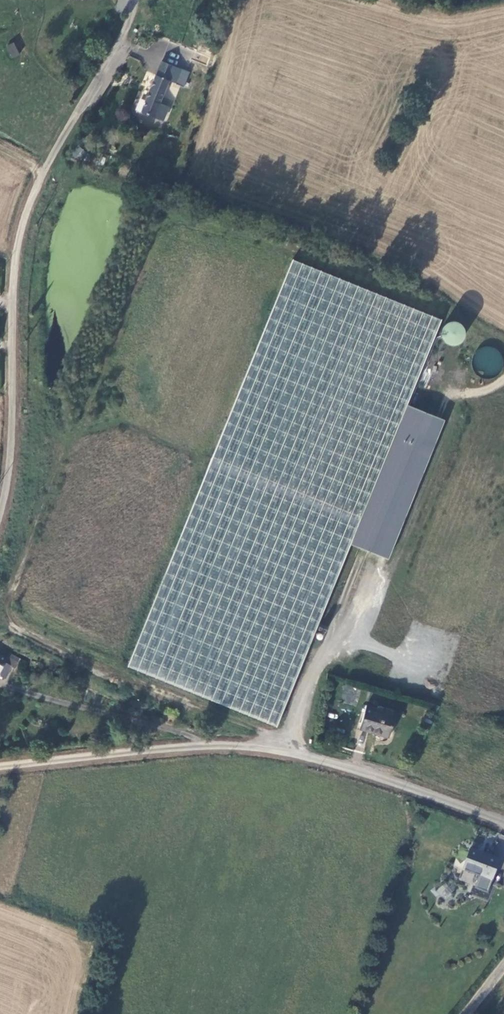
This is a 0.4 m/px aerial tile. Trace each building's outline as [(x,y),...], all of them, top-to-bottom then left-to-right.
[(14,42),(5,46),(11,58),(20,54),(14,42)] [(135,108),(154,116),(159,104),(158,103),(168,78),(175,80),(181,66),(161,58),(144,104),(138,102),(135,108)] [(174,87),(173,90),(167,89),(162,103),(172,106),(178,88),(174,87)] [(444,325),(294,258),(128,669),(276,731),(351,548),(412,402),(444,325)] [(500,372),(501,350),(480,350),(480,372),(500,372)] [(412,402),(351,548),(387,563),(448,417),(412,402)] [(8,673),(22,680),(29,682),(30,678),(28,678),(27,677),(26,675),(26,673),(28,671),(30,671),(33,671),(33,668),(10,655),(0,649),(0,668),(8,673)] [(387,736),(388,733),(392,714),(373,709),(362,706),(357,729),(387,736)] [(499,857),(472,847),(464,866),(493,876),(499,857)] [(470,892),(485,897),(487,891),(472,887),(470,892)]
